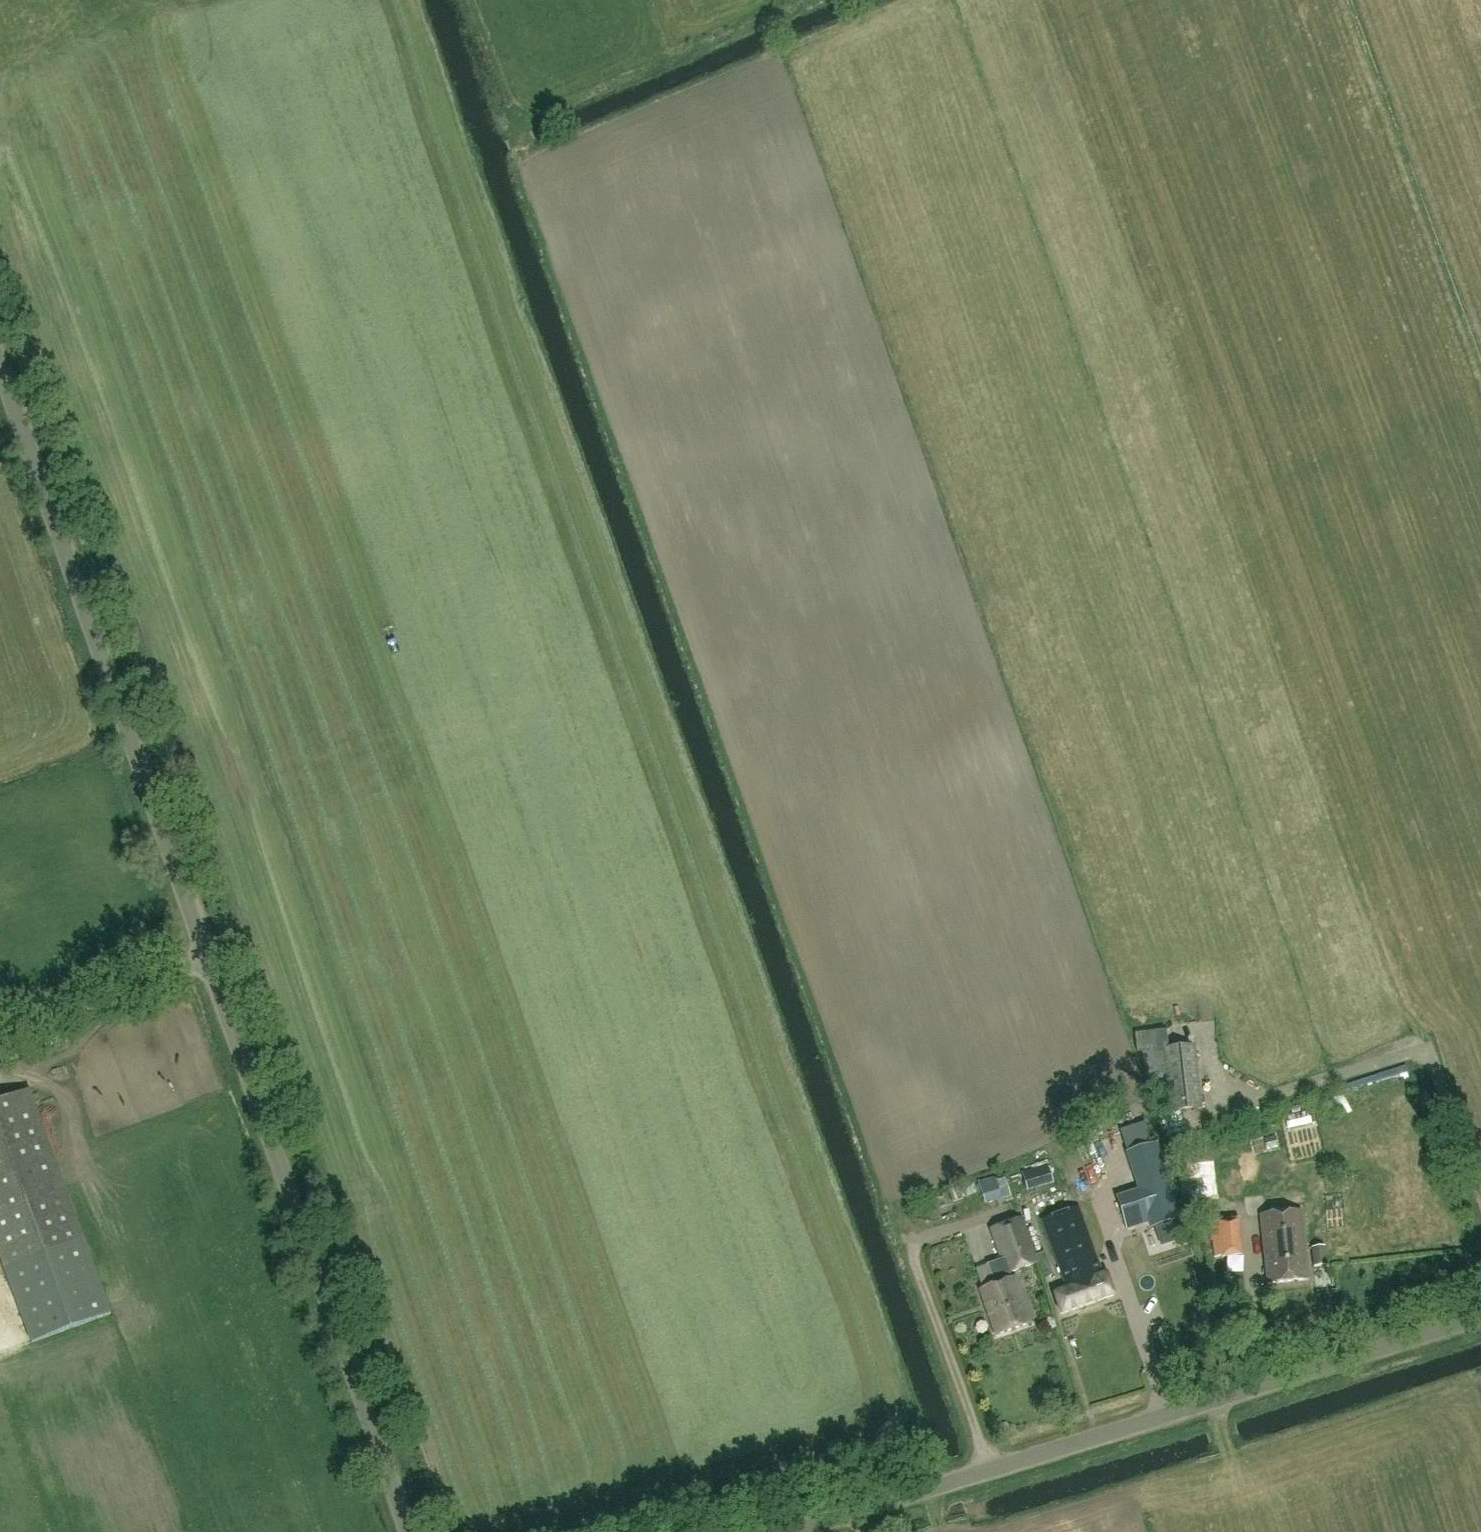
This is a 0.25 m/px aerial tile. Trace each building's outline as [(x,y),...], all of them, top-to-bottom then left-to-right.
[(1169,1112),(1201,1108),(1193,1046),(1161,1050),(1169,1112)] [(0,1100),(0,1264),(27,1341),(106,1313),(29,1090),(0,1100)] [(1139,1190),(1116,1198),(1126,1228),(1149,1221),(1151,1228),(1154,1227),(1156,1227),(1182,1218),(1157,1142),(1127,1153),(1139,1190)] [(1273,1181),(1289,1174),(1281,1158),(1266,1166),(1273,1181)] [(1219,1197),(1214,1161),(1186,1164),(1190,1201),(1219,1197)] [(1048,1166),(1025,1173),(1030,1191),(1053,1185),(1048,1166)] [(995,1182),(980,1186),(985,1204),(1000,1200),(1010,1197),(1005,1178),(995,1182)] [(1054,1291),(1061,1314),(1114,1296),(1107,1275),(1102,1276),(1079,1208),(1043,1220),(1065,1287),(1054,1291)] [(1299,1211),(1259,1215),(1266,1286),(1306,1282),(1299,1211)] [(991,1229),(1002,1260),(1007,1274),(1036,1263),(1037,1263),(1035,1255),(1021,1218),(991,1229)] [(1187,1235),(1182,1218),(1156,1227),(1162,1244),(1187,1235)] [(1239,1220),(1213,1223),(1218,1258),(1244,1255),(1239,1220)] [(1325,1246),(1312,1247),(1314,1267),(1327,1265),(1325,1246)] [(1052,1275),(1044,1252),(1035,1255),(1037,1263),(1036,1263),(1041,1279),(1052,1275)] [(996,1284),(981,1290),(997,1335),(1031,1323),(1015,1278),(1009,1280),(1007,1274),(1002,1260),(988,1264),(996,1284)] [(1027,1289),(1028,1302),(1042,1301),(1041,1288),(1027,1289)]
